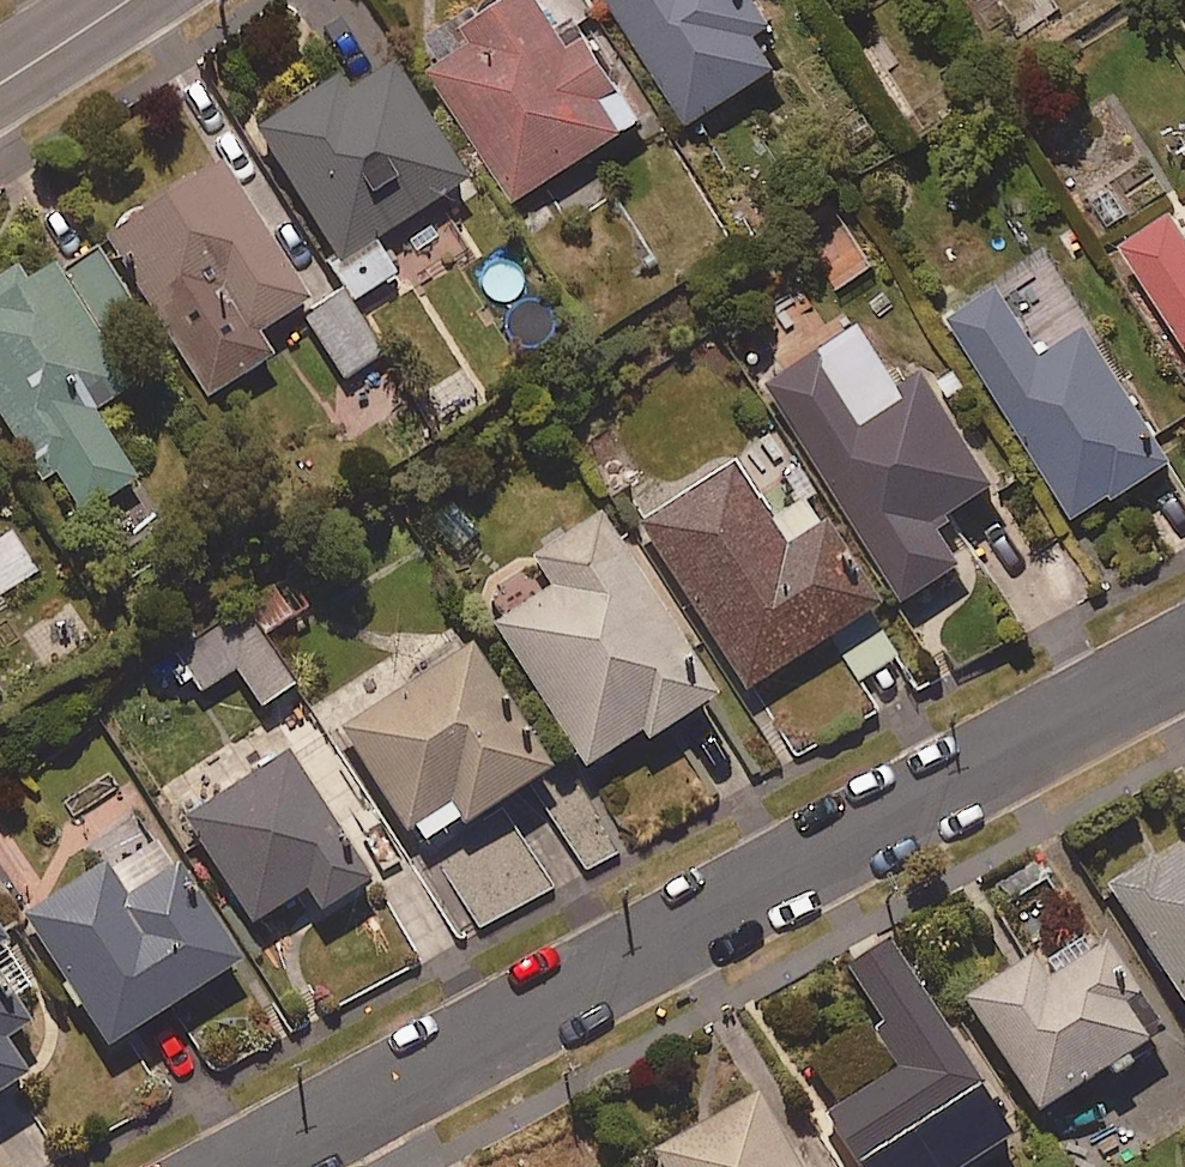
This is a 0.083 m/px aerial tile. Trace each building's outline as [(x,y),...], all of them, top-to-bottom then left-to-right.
[(542,0),(506,0),(458,30),(468,46),(429,70),(513,203),(645,120),(582,21),(563,33),(542,0)] [(760,0),(610,0),(689,126),(781,68),(761,36),(776,26),(760,0)] [(830,11),(847,0),(823,0),(830,11)] [(1053,0),(1001,0),(992,6),(1015,39),(1058,8),(1053,0)] [(468,183),(393,66),(345,96),(336,82),(258,131),(363,296),(396,275),(374,242),(468,183)] [(222,165),(106,239),(211,393),(274,355),(261,333),(310,302),(222,165)] [(1175,212),(1122,246),(1184,345),(1184,227),(1175,212)] [(97,251),(60,275),(55,267),(30,283),(5,245),(0,249),(0,415),(33,466),(46,458),(83,516),(137,481),(94,414),(134,388),(108,348),(145,324),(97,251)] [(1043,352),(1003,286),(951,318),(1076,522),(1175,461),(1091,323),(1043,352)] [(395,377),(346,299),(308,323),(357,401),(395,377)] [(906,390),(865,325),(769,386),(907,602),(966,564),(940,523),(1001,485),(931,374),(906,390)] [(774,520),(736,460),(639,522),(746,692),(878,608),(808,499),(774,520)] [(718,700),(601,517),(534,560),(553,590),(495,626),(586,770),(642,734),(649,744),(718,700)] [(19,542),(0,555),(0,595),(37,571),(19,542)] [(239,598),(172,644),(203,691),(236,669),(261,707),(296,683),(239,598)] [(550,772),(462,634),(331,717),(419,856),(550,772)] [(372,883),(289,755),(186,822),(253,926),(306,892),(321,916),(372,883)] [(1156,869),(1150,860),(1106,888),(1184,1008),(1184,850),(1156,869)] [(127,901),(105,866),(26,916),(109,1048),(240,965),(179,868),(127,901)] [(29,1077),(6,1043),(31,1027),(13,998),(33,985),(0,934),(0,1096),(29,1077)] [(1163,1034),(1105,945),(1049,982),(1032,956),(965,1000),(1040,1115),(1163,1034)] [(904,963),(855,993),(899,1065),(824,1111),(858,1166),(971,1166),(1013,1141),(904,963)] [(763,1094),(657,1152),(665,1166),(803,1166),(763,1094)]
